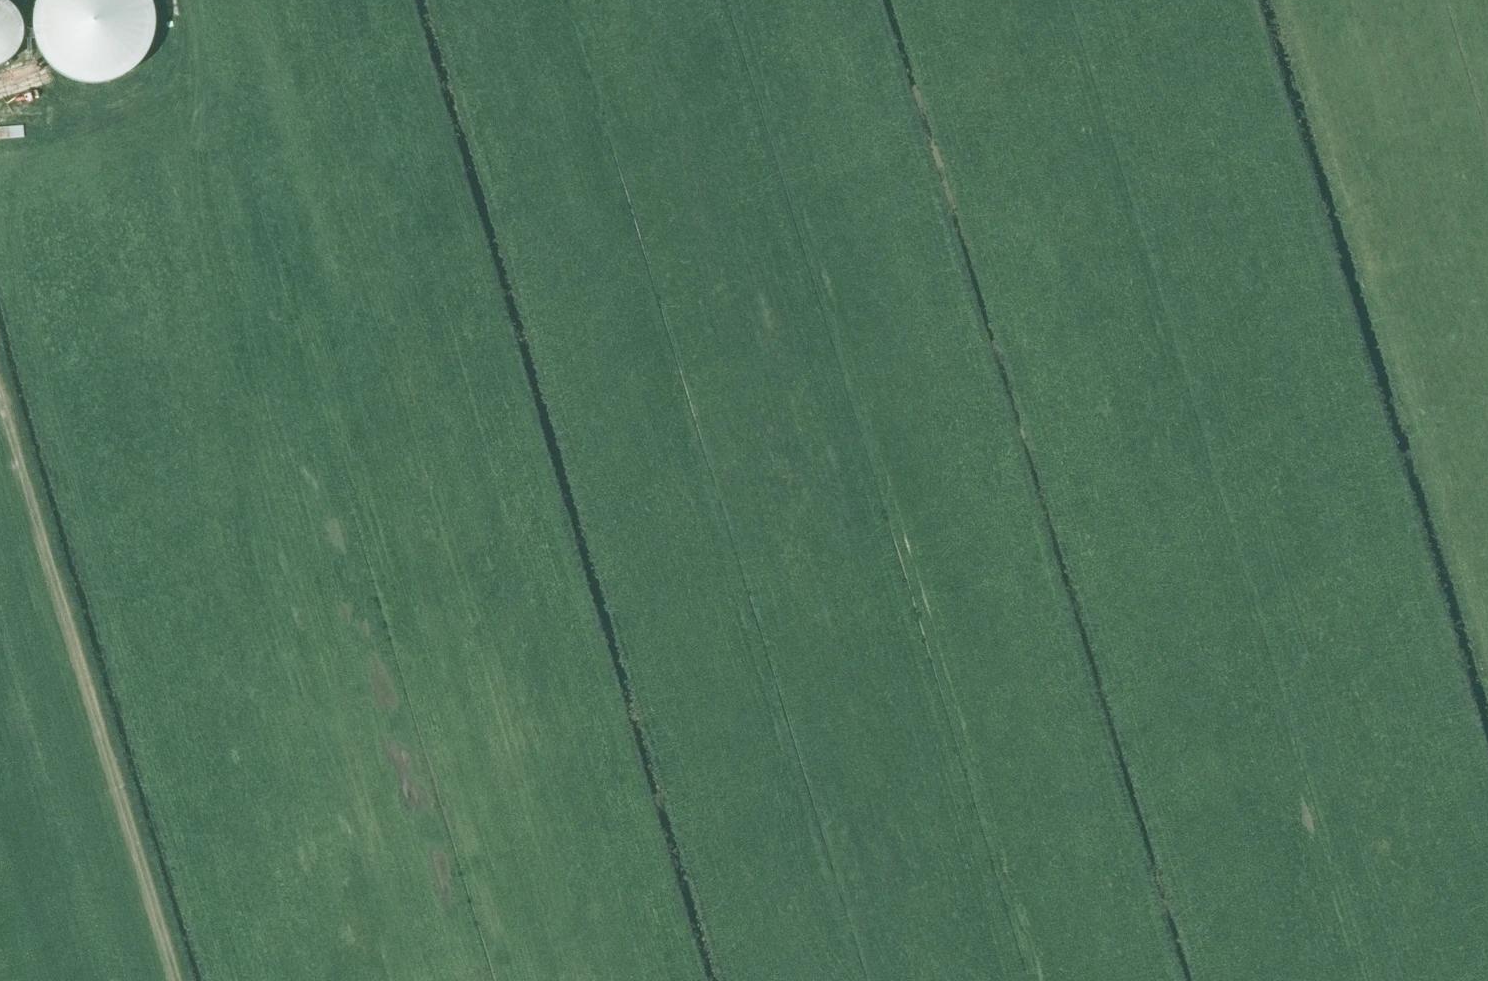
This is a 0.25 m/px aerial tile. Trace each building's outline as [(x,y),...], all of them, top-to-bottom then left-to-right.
[(3,63),(12,57),(18,47),(21,37),(21,26),(17,15),(11,6),(2,0),(0,0),(0,65),(3,63)] [(35,2),(32,16),(32,31),(36,45),(42,57),(52,68),(64,76),(77,81),(91,83),(105,82),(118,78),(130,70),(140,61),(147,49),(152,36),(153,22),(152,8),(149,0),(36,0),(35,2)]
